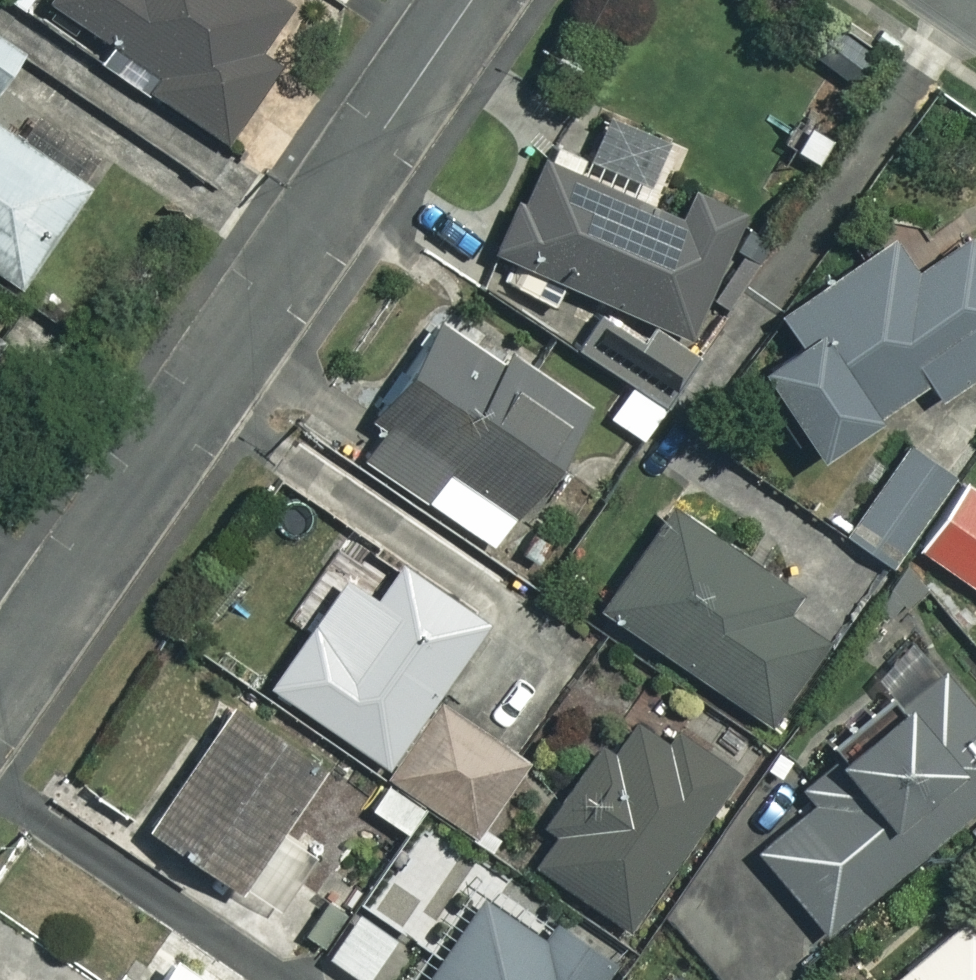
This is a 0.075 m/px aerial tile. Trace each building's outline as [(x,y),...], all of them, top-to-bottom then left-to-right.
[(43,7),(104,44),(95,59),(222,137),(269,61),(252,51),(283,0),(47,0),(43,7)] [(0,37),(0,79),(19,50),(0,37)] [(679,331),(753,202),(700,172),(675,217),(633,193),(664,138),(607,106),(571,168),(539,149),(483,246),(592,305),(572,340),(662,392),(692,339),(679,331)] [(0,126),(0,271),(15,281),(83,183),(0,126)] [(762,384),(750,392),(783,442),(795,434),(806,451),(920,375),(934,395),(975,367),(975,345),(975,343),(975,342),(975,253),(964,234),(908,272),(884,236),(775,309),(794,337),(751,366),(762,384)] [(487,539),(572,405),(429,313),(344,448),(487,539)] [(624,383),(607,419),(648,438),(665,402),(624,383)] [(910,540),(952,474),(909,443),(846,533),(893,566),(910,540)] [(910,540),(975,586),(975,490),(952,474),(910,540)] [(786,584),(669,504),(599,606),(763,720),(820,637),(772,604),(786,584)] [(378,762),(492,600),(407,539),(346,625),(318,606),(265,679),(378,762)] [(936,656),(821,752),(839,775),(752,847),(821,929),(975,800),(975,704),(936,656)] [(732,767),(629,698),(523,855),(626,925),(732,767)] [(317,759),(231,700),(145,825),(231,884),(317,759)] [(470,828),(518,754),(441,701),(391,775),(470,828)] [(607,958),(545,915),(536,929),(483,892),(423,979),(592,979),(607,958)] [(390,933),(356,908),(324,953),(358,977),(390,933)] [(963,912),(882,979),(975,979),(975,928),(963,912)] [(165,952),(146,979),(208,979),(165,952)]
